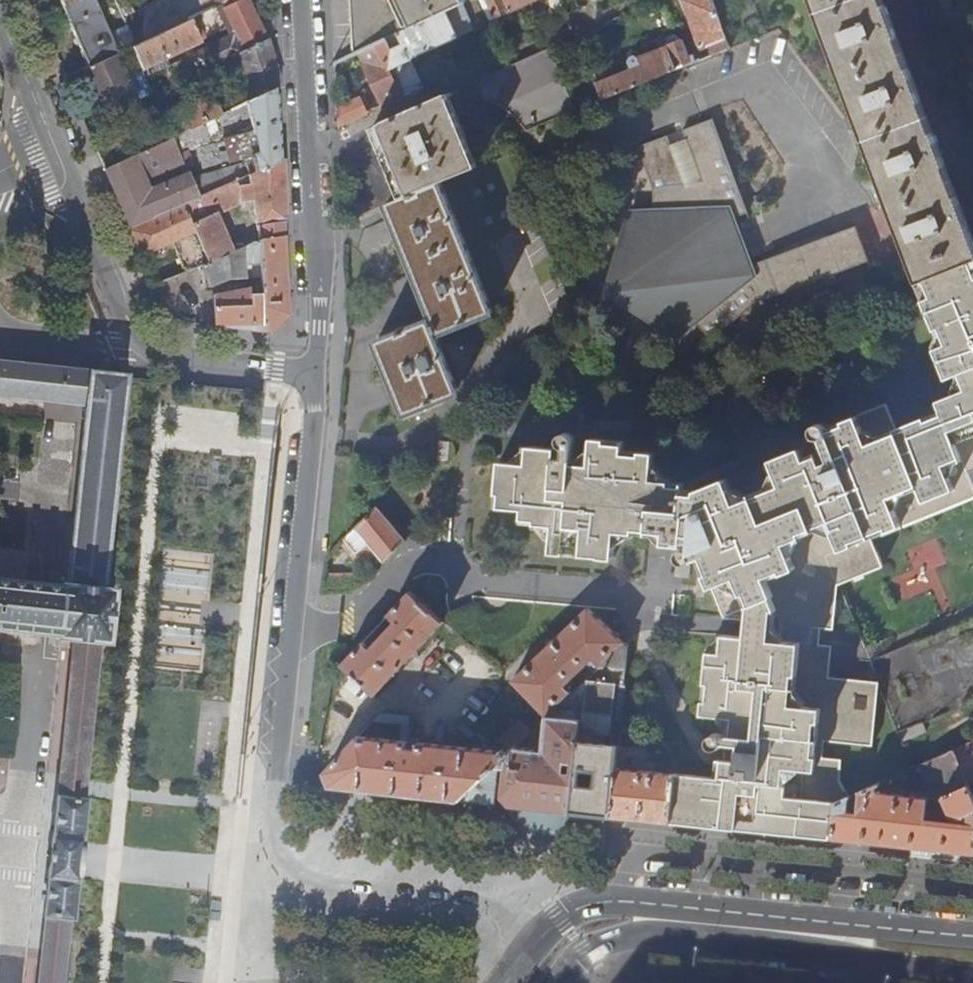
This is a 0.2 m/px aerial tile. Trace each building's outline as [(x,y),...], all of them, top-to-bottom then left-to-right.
[(64,9),(83,0),(60,0),(64,9)] [(117,54),(131,47),(136,44),(128,25),(110,33),(96,0),(83,0),(64,9),(88,67),(117,54)] [(135,10),(158,0),(130,0),(135,10)] [(213,8),(223,29),(201,39),(141,68),(153,94),(154,96),(148,99),(158,121),(214,95),(218,103),(248,89),(238,55),(197,75),(195,71),(187,76),(188,79),(180,83),(170,63),(179,60),(180,62),(185,63),(190,60),(188,55),(234,33),(223,8),(239,0),(230,0),(213,8)] [(254,10),(272,4),(272,0),(250,0),(254,10)] [(354,55),(360,52),(393,37),(398,34),(447,11),(447,10),(469,0),(351,0),(354,55)] [(384,105),(425,87),(412,59),(475,29),(476,31),(488,25),(477,0),(469,0),(447,10),(447,11),(398,34),(402,44),(391,49),(390,45),(395,42),(393,37),(360,52),(364,61),(363,62),(384,105)] [(496,19),(538,0),(487,0),(496,19)] [(717,54),(730,48),(713,0),(682,0),(701,50),(714,45),(717,54)] [(920,282),(925,280),(930,278),(972,260),(972,233),(946,162),(886,0),(815,0),(885,188),(920,282)] [(191,19),(201,39),(223,29),(213,8),(191,19)] [(598,83),(604,99),(698,62),(694,54),(689,56),(683,40),(675,35),(665,39),(667,46),(639,58),(635,55),(631,57),(628,65),(629,70),(598,83)] [(272,68),(278,66),(269,41),(242,51),(252,79),(262,76),(266,87),(277,83),(272,68)] [(513,117),(527,131),(577,111),(551,49),(475,82),(483,99),(502,109),(513,117)] [(105,114),(153,94),(141,68),(138,62),(123,69),(117,54),(88,67),(85,69),(105,114)] [(401,198),(441,182),(479,166),(463,126),(450,93),(387,121),(381,125),(373,128),(383,154),(401,198)] [(337,108),(338,126),(367,112),(361,97),(337,108)] [(245,161),(249,174),(257,170),(254,156),(230,162),(224,138),(214,116),(198,124),(202,133),(190,139),(186,130),(173,136),(181,153),(187,150),(190,156),(183,159),(188,171),(192,179),(245,161)] [(655,210),(733,218),(750,211),(715,118),(684,130),(687,139),(702,178),(687,183),(672,145),(669,135),(639,147),(654,187),(655,210)] [(202,133),(198,124),(186,130),(190,139),(202,133)] [(167,139),(136,154),(151,188),(188,171),(183,159),(181,153),(173,136),(167,139)] [(97,150),(105,168),(134,154),(127,138),(97,150)] [(702,178),(687,139),(672,145),(687,183),(702,178)] [(187,150),(181,153),(183,159),(190,156),(187,150)] [(253,200),(259,240),(284,236),(283,222),(287,221),(283,159),(280,160),(257,170),(249,174),(199,195),(184,202),(207,260),(231,250),(216,212),(241,201),(253,200)] [(401,198),(388,204),(437,325),(432,327),(429,321),(377,343),(407,417),(450,398),(449,394),(457,390),(434,334),(439,332),(441,335),(493,313),(441,182),(401,198)] [(172,241),(183,270),(207,260),(184,202),(129,226),(141,254),(172,241)] [(753,276),(749,264),(739,236),(733,218),(655,210),(631,211),(631,217),(628,217),(628,225),(626,225),(625,233),(622,234),(622,243),(620,243),(620,251),(617,252),(616,263),(613,264),(613,274),(610,275),(610,290),(620,299),(622,297),(629,307),(633,304),(639,313),(643,311),(648,319),(651,317),(655,323),(658,321),(663,328),(665,327),(669,332),(672,330),(676,337),(695,322),(753,276)] [(753,276),(695,322),(707,338),(756,302),(868,261),(855,225),(749,264),(753,276)] [(284,236),(259,240),(254,240),(231,250),(207,260),(183,270),(153,283),(162,305),(228,279),(245,278),(245,263),(260,262),(262,292),(251,293),(251,283),(249,283),(248,287),(237,289),(236,283),(228,285),(229,291),(214,293),(214,326),(268,332),(288,313),(284,236)] [(931,297),(933,300),(935,303),(937,306),(939,309),(943,312),(947,315),(951,318),(954,320),(958,321),(961,322),(964,323),(968,324),(972,324),(972,260),(930,278),(937,295),(931,297)] [(946,371),(972,360),(972,324),(968,324),(964,323),(961,322),(958,321),(954,320),(951,318),(947,315),(943,312),(939,309),(937,306),(935,303),(933,300),(931,297),(927,298),(939,328),(945,326),(951,341),(937,347),(946,371)] [(595,439),(592,467),(575,466),(578,439),(577,436),(575,434),(572,433),(571,432),(568,432),(566,433),(563,435),(562,438),(562,441),(562,443),(563,446),(565,447),(567,448),(566,450),(531,447),(529,465),(501,462),(500,475),(500,476),(498,495),(502,495),(502,508),(523,510),(522,519),(536,520),(536,525),(553,526),(551,554),(565,555),(565,550),(601,554),(600,558),(614,560),(616,533),(634,534),(634,530),(647,531),(646,535),(665,537),(664,545),(691,548),(691,551),(688,549),(686,549),(684,549),(682,549),(679,551),(677,553),(676,556),(676,559),(677,562),(680,564),(683,566),(686,566),(689,565),(702,559),(709,573),(705,575),(726,619),(748,621),(772,624),(822,629),(835,630),(840,586),(828,559),(871,542),(932,517),(927,502),(956,491),(944,461),(960,455),(963,463),(972,459),(972,360),(946,371),(948,378),(965,371),(972,387),(939,399),(942,409),(941,410),(942,413),(927,419),(926,416),(897,427),(887,402),(828,426),(827,424),(824,421),(822,420),(819,420),(817,421),(815,423),(814,425),(813,428),(812,430),(812,432),(813,434),(814,436),(817,438),(819,439),(822,439),(825,438),(828,449),(808,458),(806,451),(776,463),(784,483),(740,502),(730,477),(699,490),(698,495),(692,494),(686,492),(687,483),(656,479),(659,452),(644,451),(643,456),(627,455),(627,446),(609,445),(610,440),(595,439)] [(87,371),(0,363),(0,397),(85,406),(87,371)] [(85,406),(66,585),(61,584),(49,582),(0,577),(0,639),(27,642),(44,644),(73,644),(98,646),(107,646),(113,592),(104,590),(128,375),(87,371),(85,406)] [(776,463),(806,451),(803,445),(774,458),(776,463)] [(932,517),(972,500),(972,459),(963,463),(960,455),(944,461),(956,491),(927,502),(932,517)] [(357,529),(346,540),(344,542),(359,563),(375,550),(385,564),(406,542),(378,508),(357,529)] [(828,559),(840,586),(882,568),(871,542),(828,559)] [(375,697),(443,623),(411,593),(389,616),(397,623),(372,650),(364,643),(342,666),(375,697)] [(599,667),(625,643),(589,608),(513,682),(548,717),(572,693),(566,686),(593,661),(599,667)] [(903,742),(926,732),(923,725),(972,705),(972,620),(899,650),(894,637),(865,649),(879,682),(860,681),(857,709),(877,711),(880,686),(903,742)] [(746,638),(770,640),(772,624),(748,621),(746,638)] [(770,640),(820,645),(822,629),(772,624),(770,640)] [(671,823),(830,839),(835,802),(849,796),(839,781),(841,760),(817,757),(818,740),(873,746),(877,711),(857,709),(860,681),(829,677),(833,646),(820,645),(770,640),(746,638),(724,635),(722,653),(709,651),(705,684),(710,685),(709,702),(704,701),(703,716),(735,719),(732,736),(717,734),(714,735),(712,736),(710,738),(709,740),(709,744),(710,747),(713,749),(716,750),(718,751),(721,750),(723,748),(725,746),(725,743),(727,743),(725,761),(722,760),(720,779),(676,774),(671,823)] [(570,813),(611,817),(617,768),(618,768),(621,745),(604,744),(605,734),(612,734),(617,685),(627,685),(631,645),(625,643),(599,667),(585,682),(570,813)] [(84,788),(98,646),(73,644),(72,662),(59,789),(58,800),(82,802),(83,792),(84,788)] [(512,807),(570,813),(585,682),(573,694),(572,693),(548,717),(545,742),(541,742),(540,751),(516,748),(511,752),(511,753),(497,767),(499,767),(505,768),(502,797),(510,806),(512,807)] [(516,748),(532,732),(521,721),(500,742),(511,753),(511,752),(516,748)] [(359,736),(326,774),(331,788),(409,796),(460,801),(495,767),(497,767),(511,753),(419,743),(419,750),(407,749),(407,741),(359,736)] [(419,750),(419,743),(407,741),(407,749),(419,750)] [(953,751),(962,771),(972,793),(972,796),(972,742),(953,751)] [(972,854),(972,796),(972,793),(962,771),(953,751),(920,766),(935,800),(929,800),(929,799),(877,793),(878,784),(860,791),(858,812),(849,811),(849,796),(835,802),(830,839),(972,854)] [(623,818),(671,823),(676,774),(654,772),(655,763),(633,760),(632,770),(618,768),(617,768),(611,817),(623,818)] [(858,812),(860,791),(849,796),(849,811),(858,812)] [(58,800),(56,800),(50,862),(44,918),(68,920),(71,921),(77,875),(73,872),(74,862),(75,850),(80,847),(85,802),(82,802),(58,800)] [(568,831),(570,813),(512,807),(510,825),(568,831)] [(44,918),(37,982),(62,982),(68,920),(44,918)]
